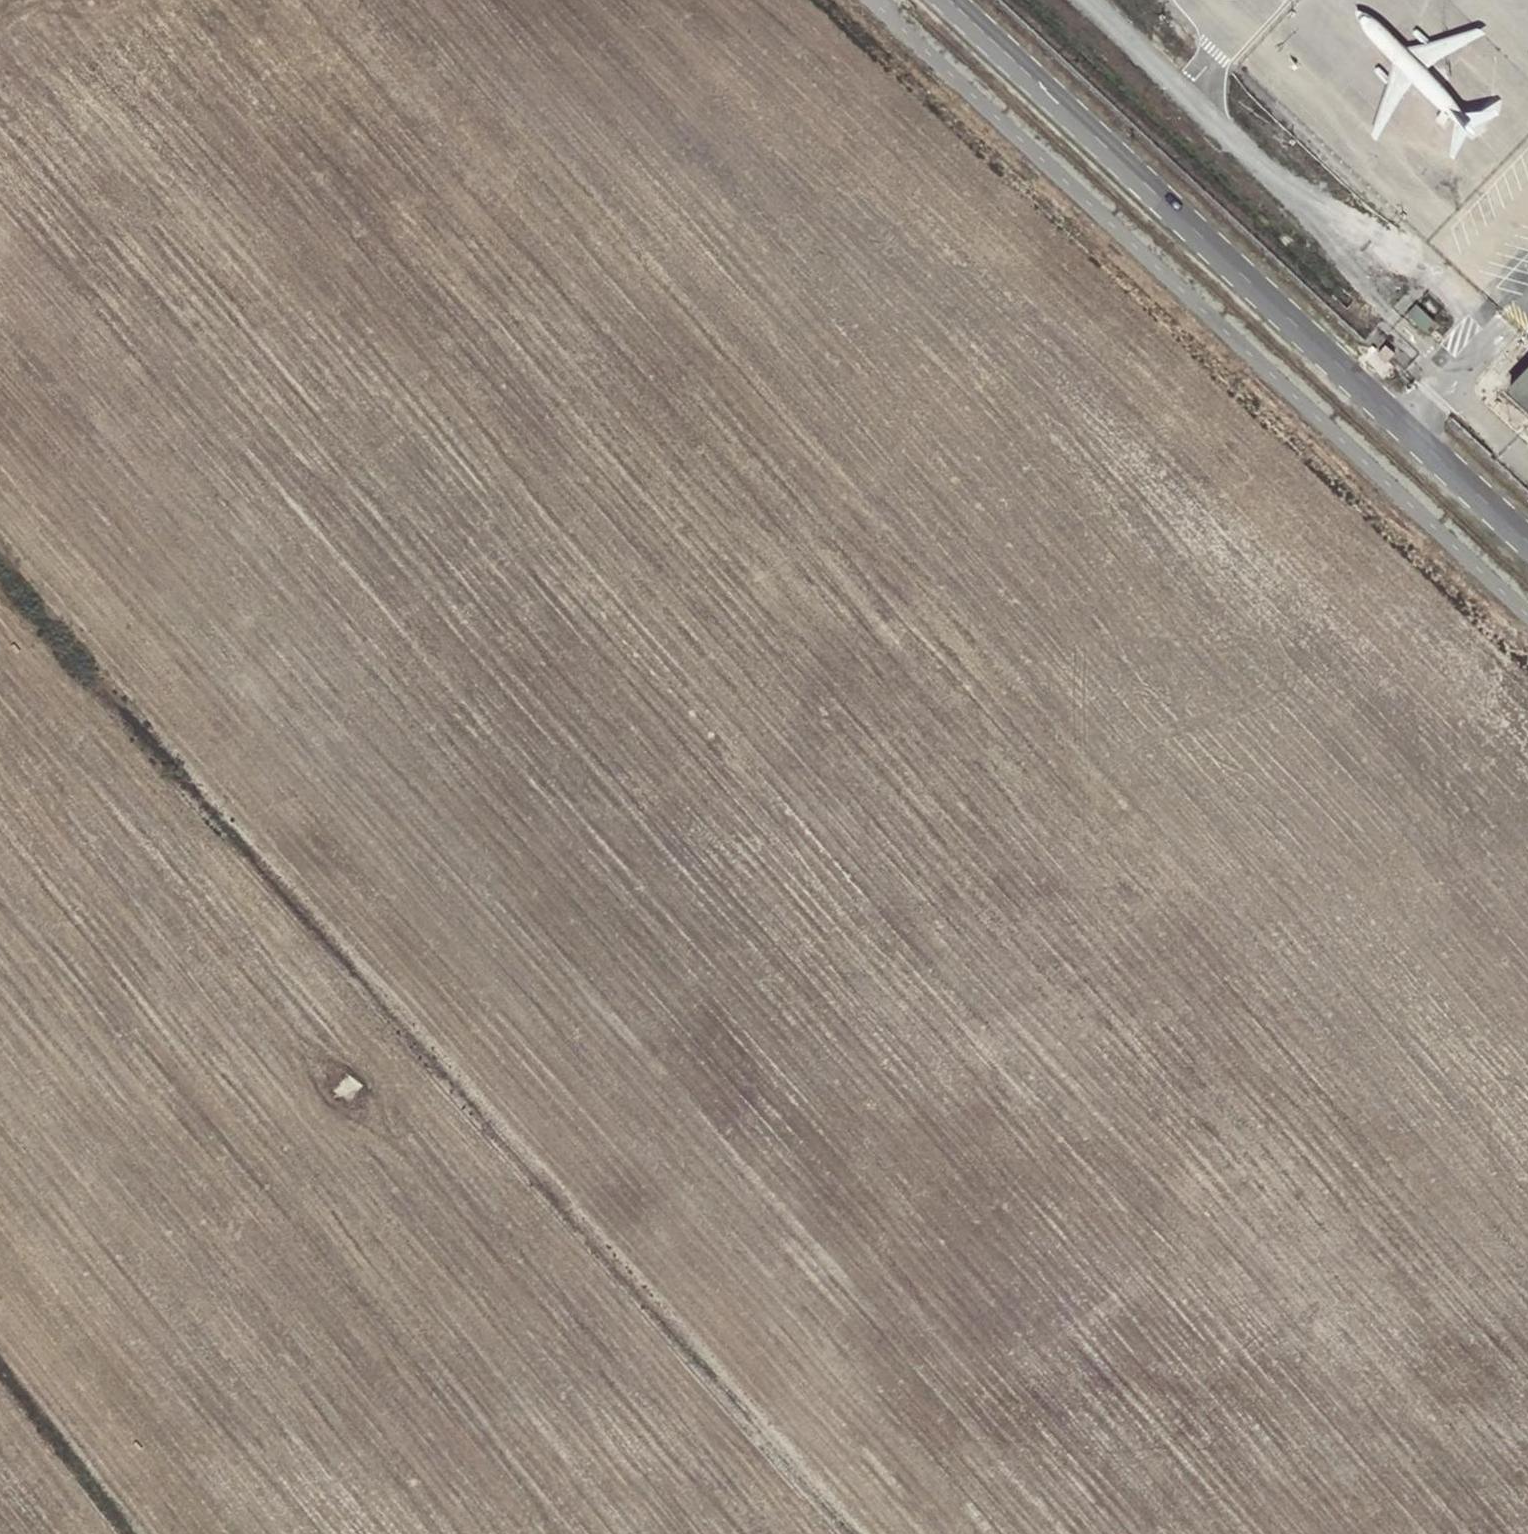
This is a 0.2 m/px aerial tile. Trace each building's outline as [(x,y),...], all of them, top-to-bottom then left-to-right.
[(1527,405),(1527,372),(1512,390),(1527,405)]
